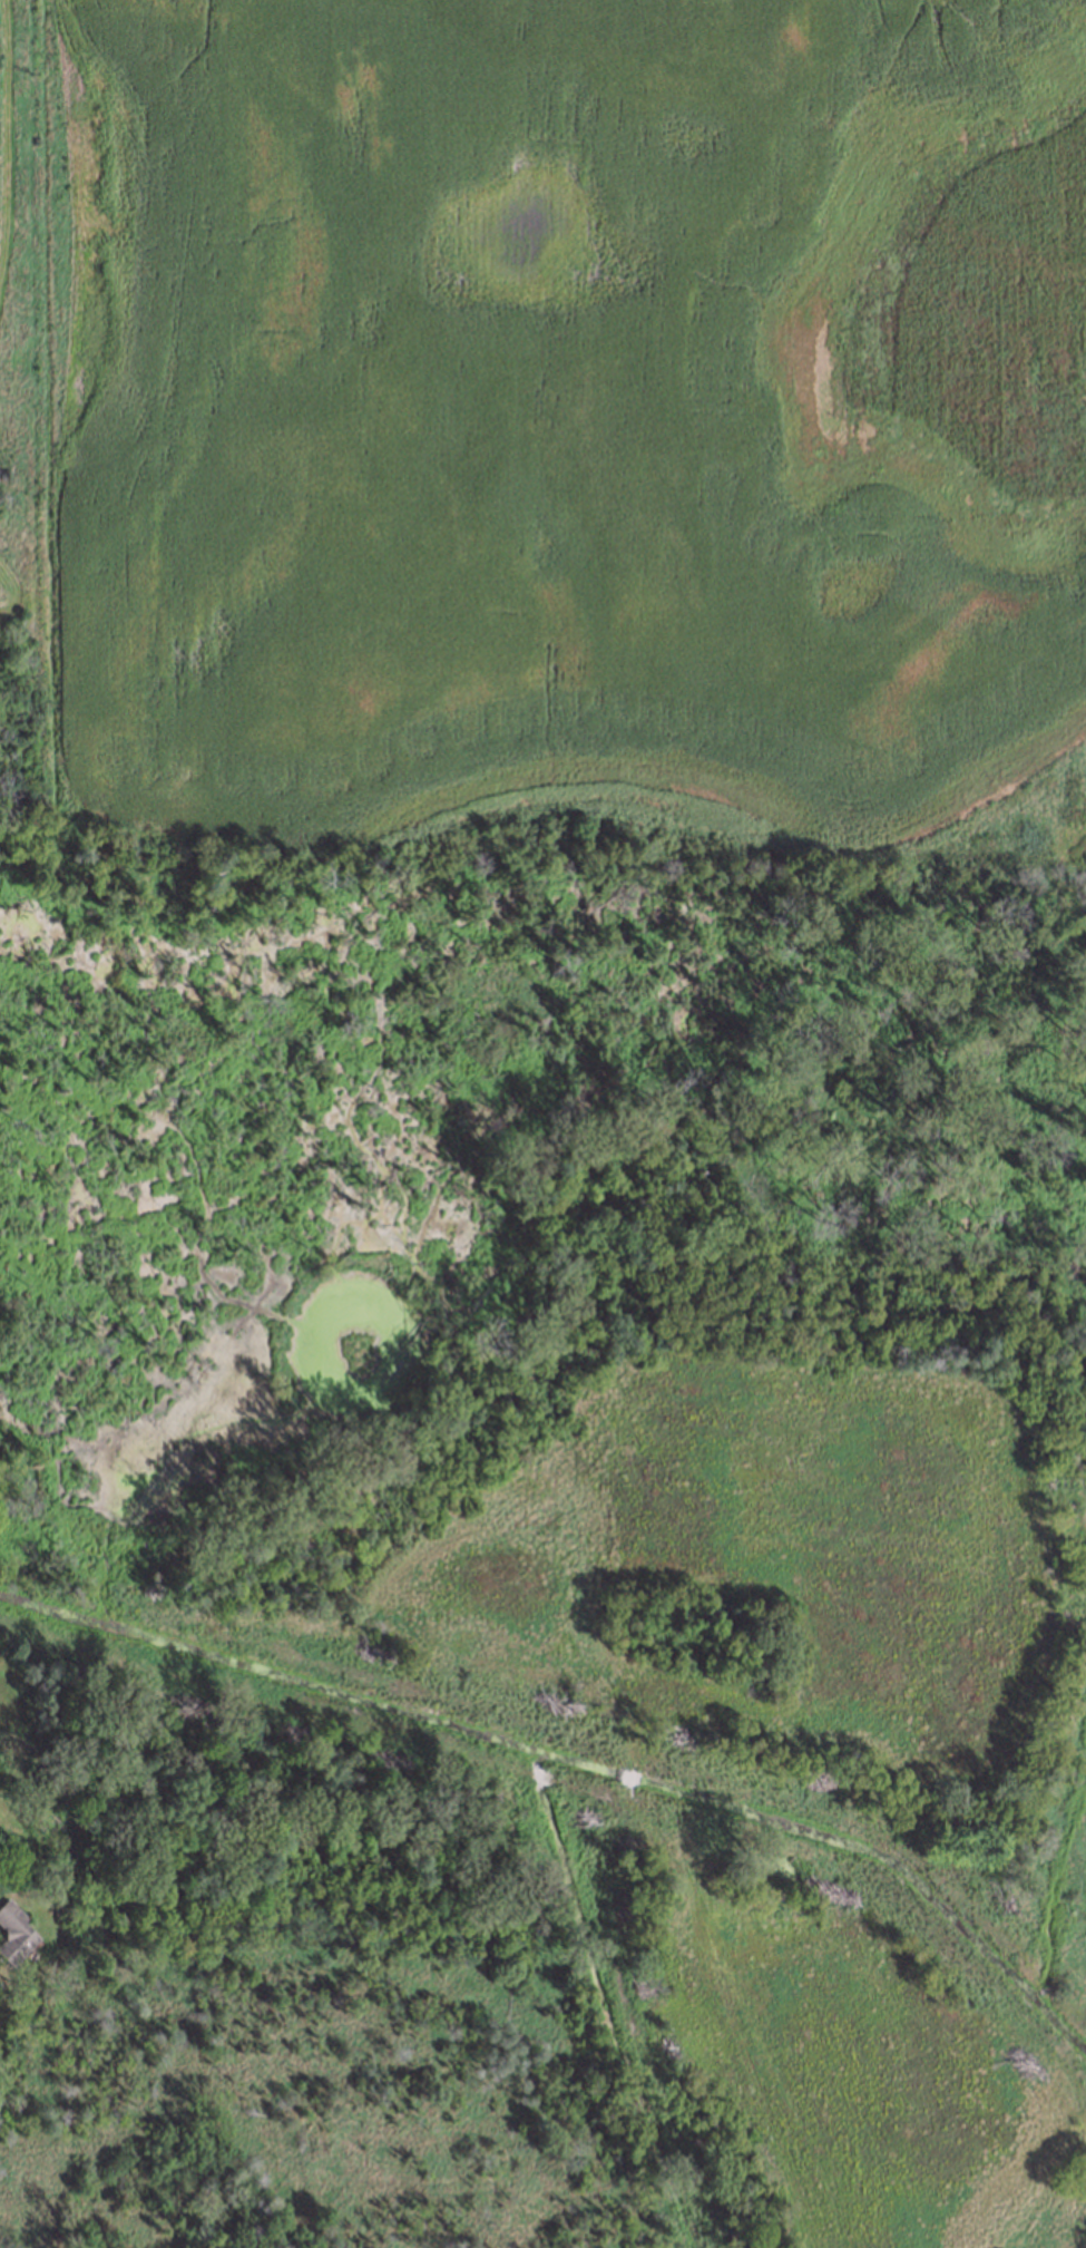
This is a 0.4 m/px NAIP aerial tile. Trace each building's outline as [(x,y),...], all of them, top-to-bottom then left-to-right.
[(10,1965),(0,1955),(0,1937),(4,1933),(0,1928),(0,1902),(2,1900),(38,1936),(10,1965)]
